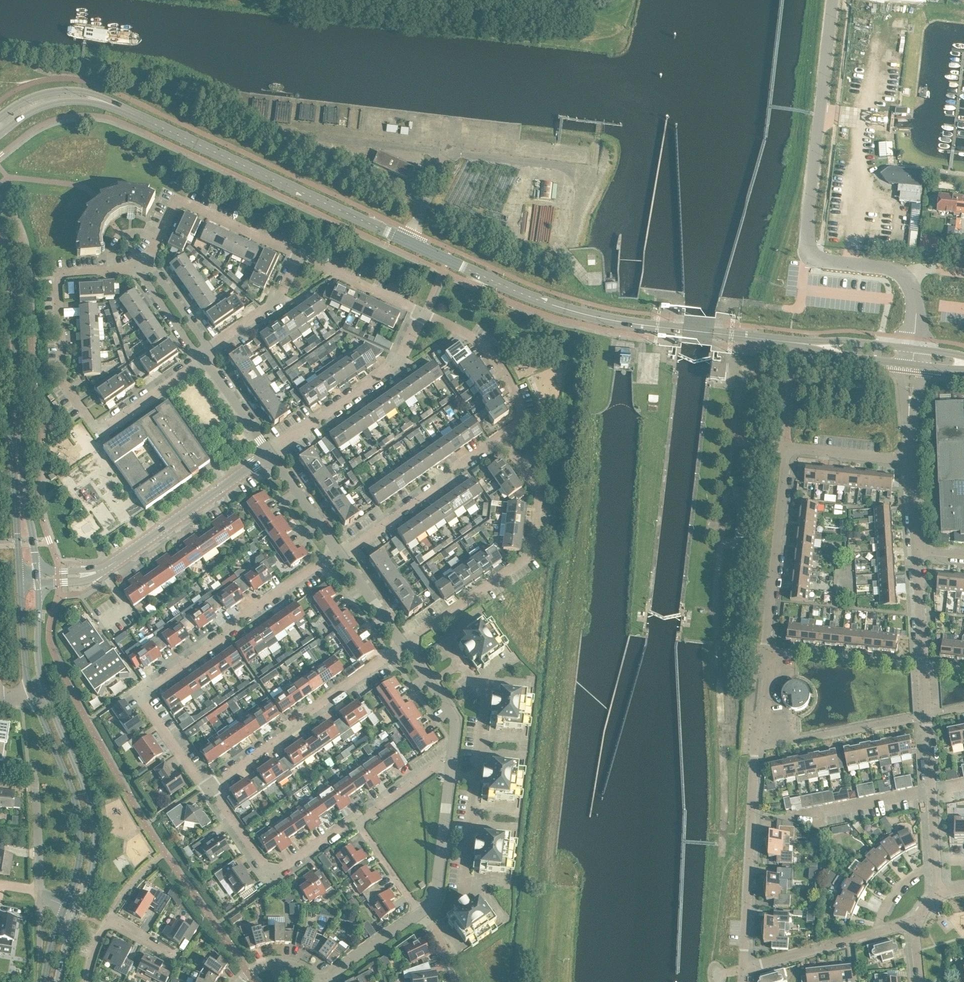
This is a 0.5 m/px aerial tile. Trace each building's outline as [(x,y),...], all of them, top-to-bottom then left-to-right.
[(378,152),(373,163),(409,180),(415,168),(378,152)] [(890,184),(891,184),(899,185),(898,192),(898,193),(901,193),(900,202),(921,204),(924,171),(893,168),(891,168),(889,168),(889,169),(888,169),(881,175),(886,181),(886,182),(887,183),(889,184),(890,184)] [(551,199),(553,183),(542,182),(540,198),(551,199)] [(147,195),(149,192),(117,189),(118,193),(99,198),(101,201),(113,217),(116,214),(121,213),(121,212),(127,210),(135,211),(141,214),(141,215),(146,217),(155,198),(147,195)] [(957,216),(959,198),(941,196),(939,212),(955,213),(955,216),(957,216)] [(113,217),(101,201),(99,202),(96,204),(108,221),(111,218),(113,217)] [(107,221),(108,221),(96,204),(85,212),(88,214),(77,230),(81,230),(76,249),(79,249),(80,257),(100,255),(100,249),(99,249),(99,243),(100,238),(99,238),(101,231),(104,227),(103,227),(107,221)] [(913,205),(911,215),(920,216),(921,206),(913,205)] [(194,237),(201,222),(182,214),(173,235),(187,241),(190,235),(194,237)] [(919,220),(911,219),(908,248),(916,249),(919,220)] [(211,245),(218,230),(207,225),(201,240),(211,245)] [(222,250),(228,235),(218,230),(211,245),(222,250)] [(954,244),(955,234),(948,233),(947,243),(951,243),(954,244)] [(950,250),(959,251),(960,251),(963,251),(963,238),(961,237),(961,235),(955,234),(954,244),(951,243),(950,250)] [(187,241),(173,235),(168,246),(182,252),(187,241)] [(232,254),(239,240),(228,235),(222,250),(232,254)] [(943,240),(930,238),(930,236),(923,235),(921,246),(942,249),(943,240)] [(243,259),(250,245),(239,240),(232,254),(243,259)] [(253,264),(260,250),(250,245),(243,259),(253,264)] [(269,279),(279,258),(260,250),(253,264),(257,266),(254,272),(269,279)] [(177,275),(190,265),(183,256),(170,265),(177,275)] [(183,284),(197,275),(190,265),(177,275),(183,284)] [(264,290),(269,279),(254,272),(249,283),(264,290)] [(190,294),(203,284),(197,275),(183,284),(190,294)] [(103,299),(102,282),(79,284),(80,304),(96,303),(96,299),(103,299)] [(114,282),(102,282),(103,299),(115,298),(114,282)] [(197,303),(210,294),(203,284),(190,294),(197,303)] [(341,305),(347,290),(337,285),(336,288),(328,285),(323,297),(341,305)] [(351,310),(358,295),(354,293),(356,291),(350,288),(349,291),(347,290),(341,305),(351,310)] [(120,300),(127,310),(140,301),(133,291),(120,300)] [(362,315),(368,300),(365,298),(366,296),(360,293),(359,295),(358,295),(351,310),(362,315)] [(203,313),(217,303),(210,294),(197,303),(203,313)] [(310,301),(307,303),(316,316),(326,310),(315,294),(309,298),(310,301)] [(234,316),(244,309),(235,296),(225,303),(234,316)] [(118,298),(114,301),(109,303),(111,308),(115,307),(121,303),(118,298)] [(372,319),(379,305),(368,300),(362,315),(372,319)] [(146,310),(140,301),(127,310),(133,319),(146,310)] [(215,329),(234,316),(225,303),(219,307),(217,303),(203,313),(215,329)] [(316,316),(307,303),(298,310),(307,323),(316,316)] [(383,324),(389,310),(379,305),(372,319),(383,324)] [(96,306),(80,307),(81,319),(97,318),(96,306)] [(153,320),(146,310),(133,319),(140,329),(153,320)] [(307,323),(298,310),(288,316),(298,330),(302,335),(311,329),(307,323)] [(393,329),(400,314),(389,310),(383,324),(393,329)] [(298,330),(288,316),(279,323),(288,336),(298,330)] [(98,329),(97,318),(81,319),(81,330),(98,329)] [(160,329),(153,320),(140,329),(147,338),(160,329)] [(288,336),(279,323),(270,329),(279,343),(283,348),(292,341),(288,336)] [(355,329),(350,327),(345,324),(343,328),(353,333),(355,329)] [(264,334),(260,336),(269,349),(279,343),(270,329),(268,327),(262,331),(264,334)] [(98,341),(98,329),(81,330),(82,342),(98,341)] [(166,339),(160,329),(147,338),(153,348),(166,339)] [(355,329),(353,333),(363,338),(365,334),(355,329)] [(384,339),(377,335),(374,343),(390,350),(393,344),(383,340),(384,339)] [(261,344),(257,338),(253,340),(258,346),(261,344)] [(159,368),(178,355),(166,339),(153,348),(156,351),(150,355),(159,368)] [(99,352),(98,341),(82,342),(83,353),(99,352)] [(356,353),(365,366),(367,369),(373,365),(371,362),(375,360),(374,359),(382,354),(383,350),(365,342),(363,344),(365,347),(356,353)] [(253,356),(246,345),(241,349),(241,350),(237,353),(236,352),(232,355),(233,356),(228,359),(234,367),(234,368),(234,369),(248,359),(253,356)] [(450,362),(466,350),(464,351),(460,345),(445,355),(450,362)] [(316,356),(326,349),(323,346),(314,352),(316,356)] [(457,368),(473,357),(472,356),(471,357),(466,350),(450,362),(450,363),(452,362),(457,368)] [(634,369),(635,351),(616,350),(614,367),(634,369)] [(100,364),(99,352),(83,353),(84,365),(100,364)] [(316,356),(314,352),(304,359),(307,362),(316,356)] [(347,360),(356,373),(358,375),(364,371),(362,369),(365,366),(356,353),(347,360)] [(159,368),(150,355),(140,362),(149,375),(159,368)] [(278,367),(275,362),(271,357),(267,360),(274,369),(278,367)] [(463,373),(479,362),(477,363),(473,357),(457,368),(458,367),(463,373)] [(249,359),(248,359),(234,369),(235,369),(237,371),(239,377),(240,379),(254,369),(248,360),(249,359)] [(297,369),(307,362),(304,359),(295,365),(297,369)] [(353,375),(356,373),(347,360),(337,366),(346,379),(348,382),(354,378),(353,375)] [(346,379),(337,366),(334,361),(324,368),(328,373),(337,386),(338,385),(340,388),(345,384),(343,382),(346,379)] [(469,379),(484,369),(479,362),(463,373),(463,374),(465,373),(469,379)] [(442,376),(433,363),(424,370),(433,383),(442,376)] [(100,375),(100,364),(84,365),(84,376),(100,375)] [(288,376),(297,369),(295,365),(285,372),(288,376)] [(337,386),(328,373),(324,368),(315,374),(318,379),(328,392),(337,386)] [(260,378),(254,369),(240,379),(241,379),(242,378),(243,380),(246,386),(247,388),(260,378)] [(474,386),(489,376),(484,369),(469,379),(474,386)] [(433,383),(424,370),(414,376),(424,389),(433,383)] [(725,371),(720,371),(716,370),(715,379),(724,380),(725,371)] [(126,372),(116,379),(125,392),(135,385),(126,372)] [(448,374),(446,376),(451,383),(454,381),(449,374),(448,374)] [(253,397),(267,388),(270,386),(272,384),(265,375),(260,378),(247,388),(253,397)] [(288,381),(284,376),(280,379),(277,381),(280,386),(288,381)] [(424,389),(414,376),(405,383),(414,396),(424,389)] [(479,393),(494,383),(489,376),(474,386),(479,393)] [(106,406),(125,392),(116,379),(110,383),(107,379),(94,389),(106,406)] [(328,392),(318,379),(309,386),(319,399),(320,401),(326,397),(325,395),(328,392)] [(454,381),(451,383),(455,389),(459,387),(455,380),(454,381)] [(319,399),(309,386),(306,381),(296,388),(309,406),(311,408),(317,404),(315,401),(319,399)] [(414,396),(405,383),(395,389),(405,403),(414,396)] [(482,402),(499,390),(494,383),(479,393),(483,399),(482,401),(482,402)] [(260,407),(274,397),(277,395),(270,386),(267,388),(253,397),(254,399),(258,402),(256,405),(258,408),(260,407)] [(405,403),(395,389),(386,396),(395,409),(405,403)] [(485,409),(502,398),(497,391),(499,390),(482,402),(486,407),(485,409)] [(936,392),(939,485),(940,485),(963,484),(963,391),(936,392)] [(301,401),(297,395),(293,397),(297,403),(301,401)] [(395,409),(386,396),(377,403),(386,416),(395,409)] [(267,415),(267,416),(281,406),(281,405),(280,406),(274,397),(260,407),(261,408),(266,413),(267,415)] [(489,418),(505,406),(500,399),(502,398),(485,409),(490,415),(488,417),(489,418)] [(56,410),(61,406),(57,400),(52,404),(56,410)] [(146,509),(199,472),(198,471),(201,470),(210,463),(168,403),(103,448),(146,509)] [(386,416),(377,403),(367,409),(376,422),(386,416)] [(282,408),(281,406),(267,416),(268,417),(268,416),(274,425),(279,421),(280,422),(284,420),(283,419),(288,415),(286,413),(287,411),(287,409),(286,408),(284,407),(282,408)] [(505,406),(489,418),(493,424),(508,414),(504,407),(505,406)] [(376,422),(367,409),(358,416),(367,429),(376,422)] [(367,429),(358,416),(348,422),(358,436),(367,429)] [(423,429),(432,422),(430,419),(421,425),(423,429)] [(472,439),(482,433),(473,419),(463,426),(472,439)] [(358,436),(348,422),(339,429),(348,442),(358,436)] [(463,446),(472,439),(463,426),(454,433),(463,446)] [(348,442),(339,429),(329,435),(339,449),(348,442)] [(454,452),(463,446),(454,433),(444,439),(454,452)] [(330,452),(331,451),(335,449),(327,437),(321,440),(330,452)] [(444,459),(454,452),(444,439),(435,446),(444,459)] [(435,466),(444,459),(435,446),(425,452),(435,466)] [(331,451),(338,461),(341,458),(335,449),(331,451)] [(305,469),(319,460),(318,458),(319,456),(319,454),(318,453),(316,452),(314,453),(312,450),(307,454),(307,453),(303,456),(299,460),(305,468),(304,469),(305,469)] [(425,472),(435,466),(425,452),(416,459),(425,472)] [(425,472),(416,459),(407,465),(416,479),(425,472)] [(311,479),(324,470),(318,461),(319,460),(305,469),(305,470),(306,470),(307,472),(310,478),(311,479)] [(495,479),(508,469),(501,460),(488,469),(495,479)] [(416,479),(407,465),(397,472),(406,485),(416,479)] [(330,466),(324,470),(311,479),(311,480),(312,479),(314,481),(316,487),(317,489),(331,479),(337,475),(330,466)] [(816,484),(818,468),(806,467),(805,473),(806,473),(804,488),(808,489),(808,483),(816,484)] [(826,492),(829,468),(823,467),(823,469),(818,468),(816,484),(824,485),(823,491),(826,492)] [(838,487),(839,470),(834,470),(834,469),(829,468),(826,492),(829,492),(830,486),(838,487)] [(510,473),(508,469),(495,479),(501,488),(515,479),(514,478),(516,477),(512,471),(510,473)] [(848,494),(850,470),(845,470),(844,471),(839,470),(838,487),(845,487),(845,494),(848,494)] [(859,489),(861,473),(856,472),(856,471),(850,470),(848,494),(851,494),(851,488),(859,489)] [(406,485),(397,472),(388,479),(397,492),(406,485)] [(869,496),(872,473),(866,472),(866,473),(861,473),(859,489),(867,490),(866,496),(869,496)] [(881,491),(882,475),(877,475),(877,473),(872,473),(869,496),(872,497),(873,490),(881,491)] [(895,476),(882,475),(881,491),(888,492),(888,498),(891,498),(893,482),(894,483),(895,476)] [(337,489),(331,479),(317,489),(324,498),(337,489)] [(397,492),(388,479),(378,485),(388,499),(397,492)] [(501,488),(508,498),(510,500),(515,497),(516,498),(520,499),(524,496),(524,493),(515,479),(501,488)] [(482,493),(473,480),(463,486),(473,499),(482,493)] [(940,485),(940,486),(942,532),(942,534),(952,533),(961,533),(961,536),(963,536),(963,484),(940,485)] [(388,499),(378,485),(369,492),(378,505),(388,499)] [(473,499),(463,486),(454,493),(463,506),(467,511),(476,504),(473,499)] [(344,498),(337,489),(324,498),(325,500),(330,504),(331,506),(330,507),(344,498)] [(255,521),(269,511),(264,504),(269,500),(268,499),(269,498),(265,493),(264,493),(263,492),(254,498),(253,498),(250,500),(250,501),(247,504),(250,509),(248,511),(255,521)] [(463,506),(454,493),(444,499),(454,513),(463,506)] [(350,507),(344,498),(330,507),(331,509),(336,513),(338,516),(337,516),(338,517),(352,507),(351,506),(350,507)] [(454,513),(444,499),(435,506),(444,519),(448,524),(457,517),(454,513)] [(818,513),(819,504),(803,502),(802,508),(801,508),(800,514),(824,516),(824,513),(818,513)] [(525,505),(509,503),(503,503),(502,514),(523,517),(523,516),(526,516),(527,510),(524,509),(525,505)] [(444,519),(435,506),(426,513),(435,526),(444,519)] [(358,512),(358,510),(357,509),(355,508),(353,509),(352,507),(338,517),(339,517),(345,525),(349,522),(350,523),(354,520),(353,520),(358,516),(357,514),(358,512)] [(891,513),(891,508),(875,509),(875,517),(869,517),(869,521),(893,519),(892,513),(891,513)] [(275,519),(269,511),(255,521),(263,532),(265,530),(269,535),(285,523),(285,522),(282,517),(281,516),(280,516),(275,519)] [(435,526),(426,513),(416,519),(425,532),(435,526)] [(523,517),(502,514),(501,526),(522,528),(522,527),(525,528),(525,521),(523,521),(523,517)] [(824,519),(824,516),(800,514),(800,519),(801,519),(800,524),(816,526),(817,518),(824,519)] [(223,515),(217,520),(230,538),(244,529),(235,516),(227,521),(223,515)] [(425,532),(416,519),(407,526),(416,539),(425,532)] [(893,525),(893,519),(869,521),(869,523),(876,523),(876,531),(892,530),(892,525),(893,525)] [(230,538),(217,520),(211,524),(215,529),(207,535),(216,548),(230,538)] [(277,553),(291,543),(286,535),(291,531),(290,530),(291,530),(287,524),(286,524),(285,523),(269,535),(272,540),(270,542),(277,553)] [(816,534),(816,526),(800,524),(800,529),(799,529),(798,535),(822,538),(822,535),(816,534)] [(416,539),(407,526),(397,532),(407,546),(416,539)] [(522,528),(501,526),(499,537),(505,538),(521,540),(521,539),(523,539),(524,532),(522,532),(522,528)] [(471,538),(481,531),(480,529),(478,527),(469,534),(471,538)] [(893,535),(892,530),(876,531),(877,539),(870,539),(870,542),(894,540),(894,535),(893,535)] [(216,548),(207,535),(199,540),(195,535),(189,539),(202,558),(216,548)] [(821,541),(822,538),(798,535),(797,541),(799,541),(798,546),(814,548),(815,540),(821,541)] [(405,549),(396,537),(391,541),(399,553),(401,551),(405,549)] [(519,551),(521,540),(505,538),(503,549),(519,551)] [(202,558),(189,539),(183,543),(187,549),(179,554),(189,567),(202,558)] [(895,546),(894,540),(870,542),(871,545),(877,545),(878,552),(894,551),(893,546),(895,546)] [(297,551),(291,543),(277,553),(285,563),(287,562),(291,567),(294,565),(296,565),(298,563),(299,562),(308,555),(307,554),(303,548),(302,547),(297,551)] [(813,555),(814,548),(798,546),(797,551),(796,551),(796,557),(819,559),(820,556),(813,555)] [(448,554),(453,551),(450,547),(441,554),(444,559),(450,556),(448,554)] [(497,562),(501,560),(492,547),(482,553),(492,566),(494,568),(499,564),(497,562)] [(375,570),(389,560),(388,558),(389,557),(389,555),(388,553),(386,552),(384,553),(382,551),(378,554),(377,553),(373,556),(374,557),(369,560),(375,569),(374,569),(375,570)] [(894,556),(894,551),(878,552),(878,560),(872,560),(872,564),(896,562),(895,556),(894,556)] [(473,560),(482,573),(483,573),(484,575),(489,571),(488,569),(492,566),(482,553),(473,560)] [(189,567),(179,554),(171,560),(167,554),(162,558),(175,577),(189,567)] [(425,561),(423,558),(420,554),(415,558),(420,565),(425,561)] [(252,570),(263,586),(272,580),(269,576),(274,572),(262,555),(256,559),(255,564),(257,566),(252,570)] [(819,562),(819,559),(796,557),(795,562),(796,562),(796,567),(812,569),(813,561),(819,562)] [(175,577),(162,558),(156,562),(160,568),(152,574),(161,587),(175,577)] [(392,559),(389,561),(389,560),(375,570),(376,570),(378,572),(380,578),(381,580),(395,570),(399,568),(392,559)] [(479,576),(482,573),(473,560),(463,566),(473,580),(473,579),(475,581),(480,578),(479,576)] [(450,568),(454,573),(463,586),(464,586),(466,588),(471,584),(469,582),(473,580),(463,566),(460,561),(450,568)] [(896,568),(896,562),(872,564),(872,566),(878,566),(879,574),(895,573),(895,568),(896,568)] [(811,577),(812,569),(796,567),(795,572),(794,572),(793,578),(817,581),(817,578),(811,577)] [(263,586),(252,570),(247,573),(245,571),(239,570),(234,574),(238,580),(246,591),(251,588),(254,592),(263,586)] [(401,580),(395,570),(381,580),(382,579),(384,582),(386,588),(387,589),(401,580)] [(161,587),(152,574),(144,579),(140,573),(134,577),(147,596),(161,587)] [(460,588),(463,586),(454,573),(444,580),(454,593),(455,592),(456,594),(462,590),(460,588)] [(895,578),(895,573),(879,574),(879,582),(873,582),(873,585),(897,584),(897,578),(895,578)] [(948,592),(950,575),(938,574),(937,580),(938,580),(937,596),(940,596),(941,591),(948,592)] [(959,599),(961,575),(955,575),(955,576),(950,575),(948,592),(956,592),(956,599),(959,599)] [(147,596),(134,577),(128,581),(132,587),(124,593),(133,606),(147,596)] [(394,599),(411,587),(405,577),(401,580),(387,589),(389,591),(392,594),(390,597),(392,600),(394,598),(394,599)] [(817,584),(817,581),(793,578),(793,584),(794,584),(793,589),(809,591),(810,583),(817,584)] [(241,595),(246,591),(238,580),(224,589),(235,605),(244,599),(241,595)] [(435,586),(444,600),(445,599),(447,601),(452,597),(451,595),(454,593),(444,580),(435,586)] [(897,589),(897,584),(873,585),(873,588),(880,588),(880,595),(896,594),(896,589),(897,589)] [(235,605),(224,589),(222,586),(214,592),(213,590),(207,594),(211,599),(219,611),(224,607),(227,611),(235,605)] [(322,616),(335,607),(329,599),(336,595),(335,594),(335,593),(331,588),(330,588),(330,587),(321,593),(319,593),(317,595),(317,596),(313,599),(317,604),(314,606),(322,616)] [(415,598),(415,597),(417,596),(411,587),(394,599),(395,600),(399,603),(397,606),(399,609),(401,607),(401,608),(415,598)] [(809,598),(809,591),(793,589),(793,594),(792,594),(791,600),(814,603),(814,599),(809,598)] [(211,599),(207,594),(201,598),(201,599),(194,605),(197,609),(208,624),(217,618),(214,614),(219,611),(211,599)] [(897,599),(896,594),(880,595),(881,603),(875,604),(875,607),(898,606),(898,599),(897,599)] [(422,603),(422,601),(420,600),(419,599),(417,600),(415,598),(401,608),(402,609),(403,608),(408,617),(413,613),(414,614),(418,612),(417,611),(422,607),(420,605),(422,603)] [(296,603),(286,610),(295,623),(305,616),(296,603)] [(208,624),(197,609),(194,605),(180,614),(191,630),(196,626),(199,630),(208,624)] [(340,615),(335,607),(322,616),(329,627),(332,625),(335,630),(352,619),(352,618),(352,617),(348,612),(347,612),(347,611),(340,615)] [(295,623),(286,610),(276,617),(285,630),(295,623)] [(191,630),(180,614),(167,624),(171,629),(170,629),(180,643),(189,637),(186,633),(191,630)] [(285,630),(276,617),(266,624),(274,637),(285,630)] [(799,641),(801,625),(793,624),(794,619),(790,618),(788,634),(787,634),(787,640),(799,641)] [(344,648),(357,638),(351,631),(358,627),(357,626),(357,625),(353,619),(352,619),(335,630),(339,635),(336,637),(344,648)] [(75,663),(81,672),(97,695),(97,694),(101,686),(120,673),(128,672),(129,672),(113,649),(108,653),(106,650),(107,649),(107,648),(108,648),(108,647),(108,646),(108,645),(108,644),(103,637),(101,639),(88,620),(87,620),(87,621),(82,625),(80,621),(68,630),(70,633),(64,637),(64,636),(63,637),(79,659),(75,663)] [(489,620),(484,623),(482,620),(466,632),(468,635),(463,639),(465,642),(460,646),(464,651),(462,652),(468,659),(469,658),(477,670),(482,667),(483,669),(490,664),(488,662),(504,651),(502,648),(507,645),(489,620)] [(810,643),(812,620),(809,620),(809,626),(801,625),(799,641),(804,642),(804,643),(810,643)] [(821,644),(822,627),(814,627),(815,620),(812,620),(810,643),(815,644),(815,643),(821,644)] [(831,646),(834,622),(831,622),(830,628),(822,627),(821,644),(826,644),(825,645),(831,646)] [(842,646),(844,630),(836,629),(837,623),(834,622),(831,646),(837,646),(837,645),(842,646)] [(180,643),(170,629),(171,629),(167,624),(153,634),(156,637),(157,639),(164,649),(169,646),(172,650),(180,643)] [(274,637),(266,624),(256,632),(264,644),(268,649),(278,642),(274,637)] [(853,648),(855,625),(852,624),(851,631),(844,630),(842,646),(847,646),(847,648),(853,648)] [(863,648),(865,632),(857,631),(858,625),(855,625),(853,648),(858,649),(858,648),(863,648)] [(874,650),(877,627),(874,627),(873,633),(865,632),(863,648),(868,649),(868,650),(874,650)] [(885,651),(887,634),(879,634),(880,627),(877,627),(874,650),(880,651),(880,650),(885,651)] [(894,635),(887,634),(885,651),(897,652),(898,646),(897,646),(899,630),(895,630),(894,635)] [(264,644),(256,632),(245,639),(254,651),(264,644)] [(953,658),(954,642),(947,641),(947,635),(944,635),(942,650),(941,650),(940,657),(953,658)] [(963,653),(963,636),(962,643),(954,642),(953,658),(958,658),(958,660),(963,660),(963,653)] [(159,653),(164,649),(157,639),(156,637),(142,647),(153,663),(162,657),(159,653)] [(362,646),(357,638),(344,648),(351,658),(354,657),(357,662),(351,666),(355,672),(364,665),(361,660),(362,660),(365,658),(365,657),(374,650),(374,649),(370,643),(369,643),(369,642),(362,646)] [(254,651),(245,639),(235,646),(248,664),(258,657),(254,651)] [(153,663),(142,647),(139,643),(125,653),(136,668),(141,665),(144,669),(153,663)] [(302,656),(312,649),(310,645),(300,652),(302,656)] [(244,665),(232,648),(222,655),(231,668),(234,672),(244,665)] [(292,663),(302,656),(300,652),(290,659),(292,663)] [(231,668),(222,655),(212,662),(221,675),(231,668)] [(334,658),(324,665),(333,678),(343,671),(334,658)] [(221,675),(212,662),(202,669),(211,682),(221,675)] [(333,678),(324,665),(314,672),(323,685),(333,678)] [(211,682),(202,669),(192,676),(201,689),(211,682)] [(279,675),(275,670),(270,673),(273,678),(279,675)] [(313,692),(323,685),(314,672),(304,679),(313,692)] [(263,685),(273,678),(270,673),(260,680),(263,685)] [(201,689),(192,676),(182,683),(191,696),(201,689)] [(385,707),(399,698),(393,690),(399,686),(399,685),(399,684),(395,679),(394,679),(393,678),(384,684),(383,684),(380,686),(380,687),(377,690),(380,695),(378,697),(385,707)] [(303,699),(313,692),(304,679),(294,686),(303,699)] [(808,689),(806,686),(803,684),(799,683),(796,682),(792,683),(789,685),(786,687),(784,690),(783,694),(782,697),(783,701),(784,704),(787,707),(790,709),(793,710),(796,711),(800,710),(803,709),(806,707),(808,705),(810,702),(810,698),(810,695),(810,692),(808,689)] [(191,696),(182,683),(172,690),(180,703),(191,696)] [(293,706),(303,699),(294,686),(284,693),(293,706)] [(180,703),(172,690),(162,697),(170,710),(174,715),(184,708),(180,703)] [(239,700),(249,693),(246,690),(236,697),(239,700)] [(532,697),(526,696),(527,693),(507,690),(506,694),(500,693),(499,698),(493,697),(493,703),(491,703),(490,712),(492,712),(490,726),(496,727),(496,729),(503,730),(503,728),(522,730),(523,726),(529,727),(532,697)] [(232,691),(228,694),(222,698),(224,701),(235,694),(232,691)] [(282,713),(293,706),(284,693),(274,700),(282,713)] [(229,707),(239,700),(236,697),(226,704),(229,707)] [(215,708),(224,701),(222,698),(212,705),(215,708)] [(269,722),(279,715),(270,703),(267,698),(257,705),(260,710),(269,722)] [(404,706),(399,698),(385,707),(393,718),(395,716),(399,721),(416,709),(415,709),(415,708),(412,703),(411,702),(410,702),(404,706)] [(132,711),(124,700),(112,709),(120,720),(119,721),(129,735),(143,725),(133,711),(132,711)] [(357,701),(348,707),(359,723),(368,717),(374,726),(379,722),(365,702),(360,705),(357,701)] [(219,714),(229,707),(226,704),(216,711),(219,714)] [(359,723),(348,707),(339,714),(342,718),(337,721),(349,738),(355,735),(351,729),(359,723)] [(407,739),(421,729),(415,722),(421,717),(420,717),(421,716),(417,710),(416,710),(416,709),(399,721),(402,727),(400,728),(407,739)] [(259,729),(269,722),(260,710),(250,717),(259,729)] [(209,721),(219,714),(216,711),(206,718),(209,721)] [(195,722),(205,715),(202,712),(197,716),(191,717),(195,722)] [(183,731),(195,722),(191,717),(179,725),(183,731)] [(249,736),(259,729),(250,717),(240,724),(249,736)] [(199,728),(209,721),(206,718),(196,725),(199,728)] [(349,738),(337,721),(332,725),(330,721),(321,727),(332,742),(340,737),(344,742),(349,738)] [(2,760),(4,744),(7,744),(10,725),(0,723),(0,761),(2,761),(2,760)] [(239,743),(249,736),(240,724),(230,731),(239,743)] [(200,731),(199,728),(196,725),(185,733),(189,739),(200,731)] [(229,750),(239,743),(230,731),(227,727),(217,734),(229,750)] [(332,742),(321,727),(312,733),(315,737),(310,740),(318,752),(332,742)] [(963,745),(960,727),(947,729),(949,736),(950,735),(952,747),(963,745)] [(426,737),(421,729),(407,739),(415,749),(417,748),(421,753),(425,750),(426,751),(429,749),(429,747),(438,741),(437,740),(434,734),(433,734),(432,733),(426,737)] [(132,749),(134,747),(146,765),(162,753),(150,735),(147,738),(143,732),(128,743),(132,749)] [(219,757),(229,750),(217,734),(207,741),(210,745),(219,757)] [(911,737),(898,739),(901,757),(913,755),(911,743),(912,743),(911,737)] [(901,757),(898,739),(893,740),(892,739),(887,740),(891,759),(901,757)] [(318,752),(310,740),(305,744),(302,740),(293,746),(304,762),(318,752)] [(891,759),(887,740),(881,741),(881,742),(877,743),(880,761),(891,759)] [(880,761),(877,743),(872,744),(871,743),(866,744),(869,763),(880,761)] [(387,750),(377,757),(386,770),(395,764),(399,770),(405,765),(390,744),(385,747),(387,750)] [(869,763),(866,744),(860,745),(860,747),(855,748),(859,765),(869,763)] [(209,764),(219,757),(210,745),(200,752),(209,764)] [(304,762),(293,746),(284,752),(287,756),(282,760),(290,771),(304,762)] [(859,765),(855,748),(850,749),(850,747),(844,749),(849,772),(860,770),(859,765)] [(841,774),(836,750),(830,751),(830,753),(825,754),(829,771),(830,776),(841,774)] [(829,771),(825,754),(820,754),(820,753),(814,754),(818,773),(819,778),(830,776),(829,771)] [(818,773),(814,754),(809,755),(809,757),(804,758),(807,775),(808,780),(819,778),(818,773)] [(377,777),(386,770),(377,757),(367,764),(364,761),(360,765),(375,786),(381,782),(377,777)] [(807,775),(804,758),(799,759),(799,757),(793,759),(797,777),(798,782),(808,780),(807,775)] [(292,774),(290,771),(282,760),(277,763),(274,759),(266,765),(275,779),(277,781),(279,784),(292,774)] [(797,777),(793,759),(788,760),(788,761),(783,762),(786,779),(797,777)] [(524,769),(523,769),(518,768),(518,765),(498,762),(498,766),(491,765),(491,770),(485,769),(484,775),(483,775),(482,784),(483,784),(482,798),(488,799),(487,801),(495,802),(495,800),(514,802),(514,798),(520,799),(524,769)] [(786,779),(783,762),(770,764),(771,770),(772,770),(775,782),(786,779)] [(185,785),(176,772),(172,774),(164,763),(154,770),(162,782),(161,782),(171,795),(185,785)] [(275,779),(266,765),(257,771),(260,775),(255,779),(263,791),(277,781),(275,779)] [(375,786),(360,765),(355,768),(357,771),(347,778),(356,791),(365,784),(369,790),(375,786)] [(911,775),(905,777),(907,788),(913,787),(911,775)] [(907,788),(905,777),(894,779),(897,790),(907,788)] [(263,791),(255,779),(250,782),(247,778),(238,785),(249,800),(263,791)] [(347,797),(356,791),(347,778),(337,785),(335,782),(330,785),(346,807),(351,803),(347,797)] [(886,792),(885,788),(884,781),(878,782),(880,794),(886,792)] [(876,795),(873,783),(863,785),(865,797),(876,795)] [(249,800),(238,785),(229,791),(232,795),(227,798),(235,810),(249,800)] [(346,807),(330,785),(326,788),(328,792),(318,799),(327,811),(336,805),(340,811),(346,807)] [(865,797),(863,785),(857,786),(859,798),(865,797)] [(840,793),(833,794),(835,803),(850,800),(848,788),(841,789),(840,793)] [(5,791),(0,790),(0,807),(20,808),(20,799),(14,798),(15,791),(5,791)] [(833,794),(833,791),(822,793),(824,805),(835,803),(833,794)] [(824,805),(822,793),(811,795),(813,807),(824,805)] [(813,807),(811,795),(801,797),(802,804),(803,809),(813,807)] [(792,806),(790,797),(784,798),(786,810),(792,809),(792,806)] [(326,812),(327,811),(318,799),(308,806),(305,803),(301,806),(316,828),(322,824),(318,818),(321,815),(322,816),(324,817),(326,816),(327,815),(327,813),(326,812)] [(211,822),(205,813),(204,813),(204,812),(203,812),(200,809),(196,803),(187,810),(185,811),(180,805),(166,814),(176,828),(184,822),(199,825),(202,829),(211,822)] [(303,828),(306,826),(310,831),(316,828),(301,806),(296,809),(298,812),(288,819),(297,832),(298,832),(299,833),(300,833),(302,833),(303,831),(303,830),(303,828)] [(288,838),(297,832),(288,819),(278,826),(276,823),(271,826),(287,848),(292,844),(288,838)] [(955,819),(955,839),(963,839),(963,819),(955,819)] [(793,827),(793,823),(784,821),(783,821),(783,827),(780,827),(779,833),(770,832),(770,836),(769,836),(768,838),(768,839),(767,841),(767,843),(767,845),(790,846),(790,838),(794,838),(795,827),(793,827)] [(287,848),(271,826),(267,830),(269,833),(259,840),(268,853),(277,846),(281,852),(287,848)] [(909,829),(898,834),(896,832),(890,836),(891,838),(899,850),(904,848),(906,852),(917,847),(909,829)] [(515,841),(510,840),(510,836),(490,834),(490,838),(483,837),(483,842),(477,841),(476,847),(474,847),(473,856),(475,856),(473,870),(479,871),(479,873),(486,874),(486,871),(506,874),(506,870),(512,871),(515,841)] [(204,839),(192,847),(200,858),(205,854),(211,862),(229,849),(220,836),(208,844),(204,839)] [(892,862),(902,855),(899,850),(891,838),(881,845),(882,847),(877,852),(885,861),(889,857),(892,862)] [(0,844),(0,875),(10,876),(13,855),(3,853),(5,845),(0,844)] [(790,846),(767,845),(767,846),(767,847),(767,849),(767,850),(767,851),(768,853),(769,853),(769,857),(778,858),(778,864),(783,864),(793,864),(793,854),(789,853),(790,846)] [(346,870),(351,877),(365,867),(368,865),(365,860),(367,858),(361,850),(355,854),(350,846),(343,851),(342,850),(340,849),(338,850),(337,851),(337,853),(338,854),(336,856),(342,865),(341,866),(344,871),(346,870)] [(885,861),(877,852),(875,850),(866,858),(868,860),(862,865),(872,873),(876,869),(879,873),(888,864),(885,861)] [(856,860),(848,869),(855,875),(851,881),(861,887),(864,882),(868,886),(876,876),(872,873),(862,865),(856,860)] [(238,868),(233,861),(216,874),(220,881),(225,877),(237,894),(244,889),(245,890),(252,885),(244,872),(245,871),(241,865),(238,868)] [(366,868),(365,867),(351,877),(355,883),(354,884),(361,894),(362,893),(366,898),(379,889),(376,884),(382,879),(376,871),(370,875),(365,868),(366,868)] [(305,901),(308,901),(309,903),(320,895),(321,896),(327,893),(326,891),(331,887),(319,870),(314,874),(312,871),(303,877),(307,883),(299,888),(304,895),(303,897),(303,898),(303,900),(305,901)] [(787,889),(788,881),(792,881),(793,870),(781,870),(780,876),(768,875),(768,879),(767,879),(766,881),(765,882),(765,884),(765,886),(764,888),(787,889)] [(866,890),(861,887),(851,881),(849,880),(842,890),(844,891),(841,898),(853,903),(855,898),(860,900),(866,890)] [(168,895),(171,897),(176,891),(173,887),(168,895)] [(787,896),(787,889),(764,888),(764,889),(764,891),(765,893),(765,894),(766,896),(767,896),(767,900),(776,901),(775,907),(791,907),(791,897),(787,896)] [(383,894),(379,889),(366,898),(369,903),(368,904),(372,910),(373,909),(381,920),(382,918),(384,920),(385,920),(387,919),(388,918),(388,916),(388,915),(395,910),(389,902),(395,898),(389,890),(383,894)] [(133,902),(128,910),(141,919),(148,908),(149,908),(150,906),(155,909),(154,911),(160,915),(171,899),(158,891),(154,898),(142,891),(134,903),(133,902)] [(853,903),(841,898),(839,897),(834,909),(837,909),(834,917),(846,920),(848,914),(853,916),(858,905),(853,903)] [(496,929),(493,924),(496,922),(484,905),(481,907),(478,902),(474,905),(470,900),(465,903),(465,902),(457,907),(458,908),(446,916),(450,921),(448,923),(452,929),(454,927),(465,943),(468,941),(471,946),(496,929)] [(766,922),(764,922),(764,924),(763,925),(763,927),(762,929),(762,930),(785,932),(786,924),(790,924),(790,913),(775,913),(775,919),(766,918),(766,922)] [(12,948),(17,918),(0,915),(0,946),(12,948)] [(235,917),(230,921),(233,925),(238,922),(235,917)] [(178,920),(172,929),(168,926),(163,934),(167,937),(179,945),(184,937),(189,941),(198,926),(188,920),(185,925),(178,920)] [(270,944),(267,924),(267,926),(261,928),(251,930),(250,925),(240,927),(239,927),(250,950),(251,949),(266,945),(270,944)] [(268,924),(267,924),(270,944),(274,944),(290,944),(291,944),(294,926),(293,930),(285,930),(285,926),(275,926),(268,926),(268,924)] [(315,952),(324,935),(323,937),(307,930),(306,934),(298,931),(299,927),(298,927),(295,945),(296,945),(310,951),(315,952)] [(785,939),(785,932),(762,930),(762,932),(762,934),(763,936),(763,937),(764,939),(765,939),(764,943),(774,944),(773,950),(788,950),(789,940),(785,939)] [(331,965),(348,950),(349,947),(343,942),(340,942),(338,945),(337,947),(323,937),(325,935),(324,935),(315,952),(318,955),(330,965),(331,965)] [(414,942),(411,937),(396,948),(399,954),(403,952),(405,956),(407,957),(408,956),(411,963),(429,954),(422,939),(416,942),(414,942)] [(103,960),(116,966),(114,970),(126,976),(133,963),(126,959),(132,948),(114,939),(103,960)] [(893,952),(896,952),(897,951),(898,949),(898,948),(897,946),(896,945),(894,945),(893,942),(891,943),(890,940),(867,946),(871,958),(881,956),(883,962),(894,958),(893,952)] [(227,966),(228,965),(215,952),(217,955),(213,962),(210,959),(204,968),(200,974),(198,972),(198,973),(215,981),(218,978),(227,966)] [(138,969),(155,977),(154,979),(161,981),(166,981),(170,973),(160,968),(163,962),(158,960),(157,961),(145,955),(138,969)] [(403,972),(404,979),(405,979),(412,978),(413,981),(437,981),(435,972),(432,972),(428,963),(403,972)] [(840,966),(842,981),(859,981),(858,971),(852,972),(852,966),(846,966),(846,965),(840,966)] [(840,966),(834,966),(834,968),(829,968),(831,981),(842,981),(840,966)] [(829,968),(824,969),(824,967),(818,968),(820,981),(831,981),(829,968)] [(818,968),(813,969),(813,970),(807,970),(807,976),(802,977),(802,981),(820,981),(818,968)] [(761,981),(784,981),(787,981),(784,969),(761,975),(762,978),(760,979),(761,981)] [(348,981),(370,981),(368,976),(372,975),(371,971),(372,970),(371,970),(348,981)] [(215,981),(198,973),(197,973),(200,974),(197,980),(197,981),(215,981)] [(880,981),(901,981),(901,978),(888,980),(888,974),(875,975),(876,981),(880,981)]
